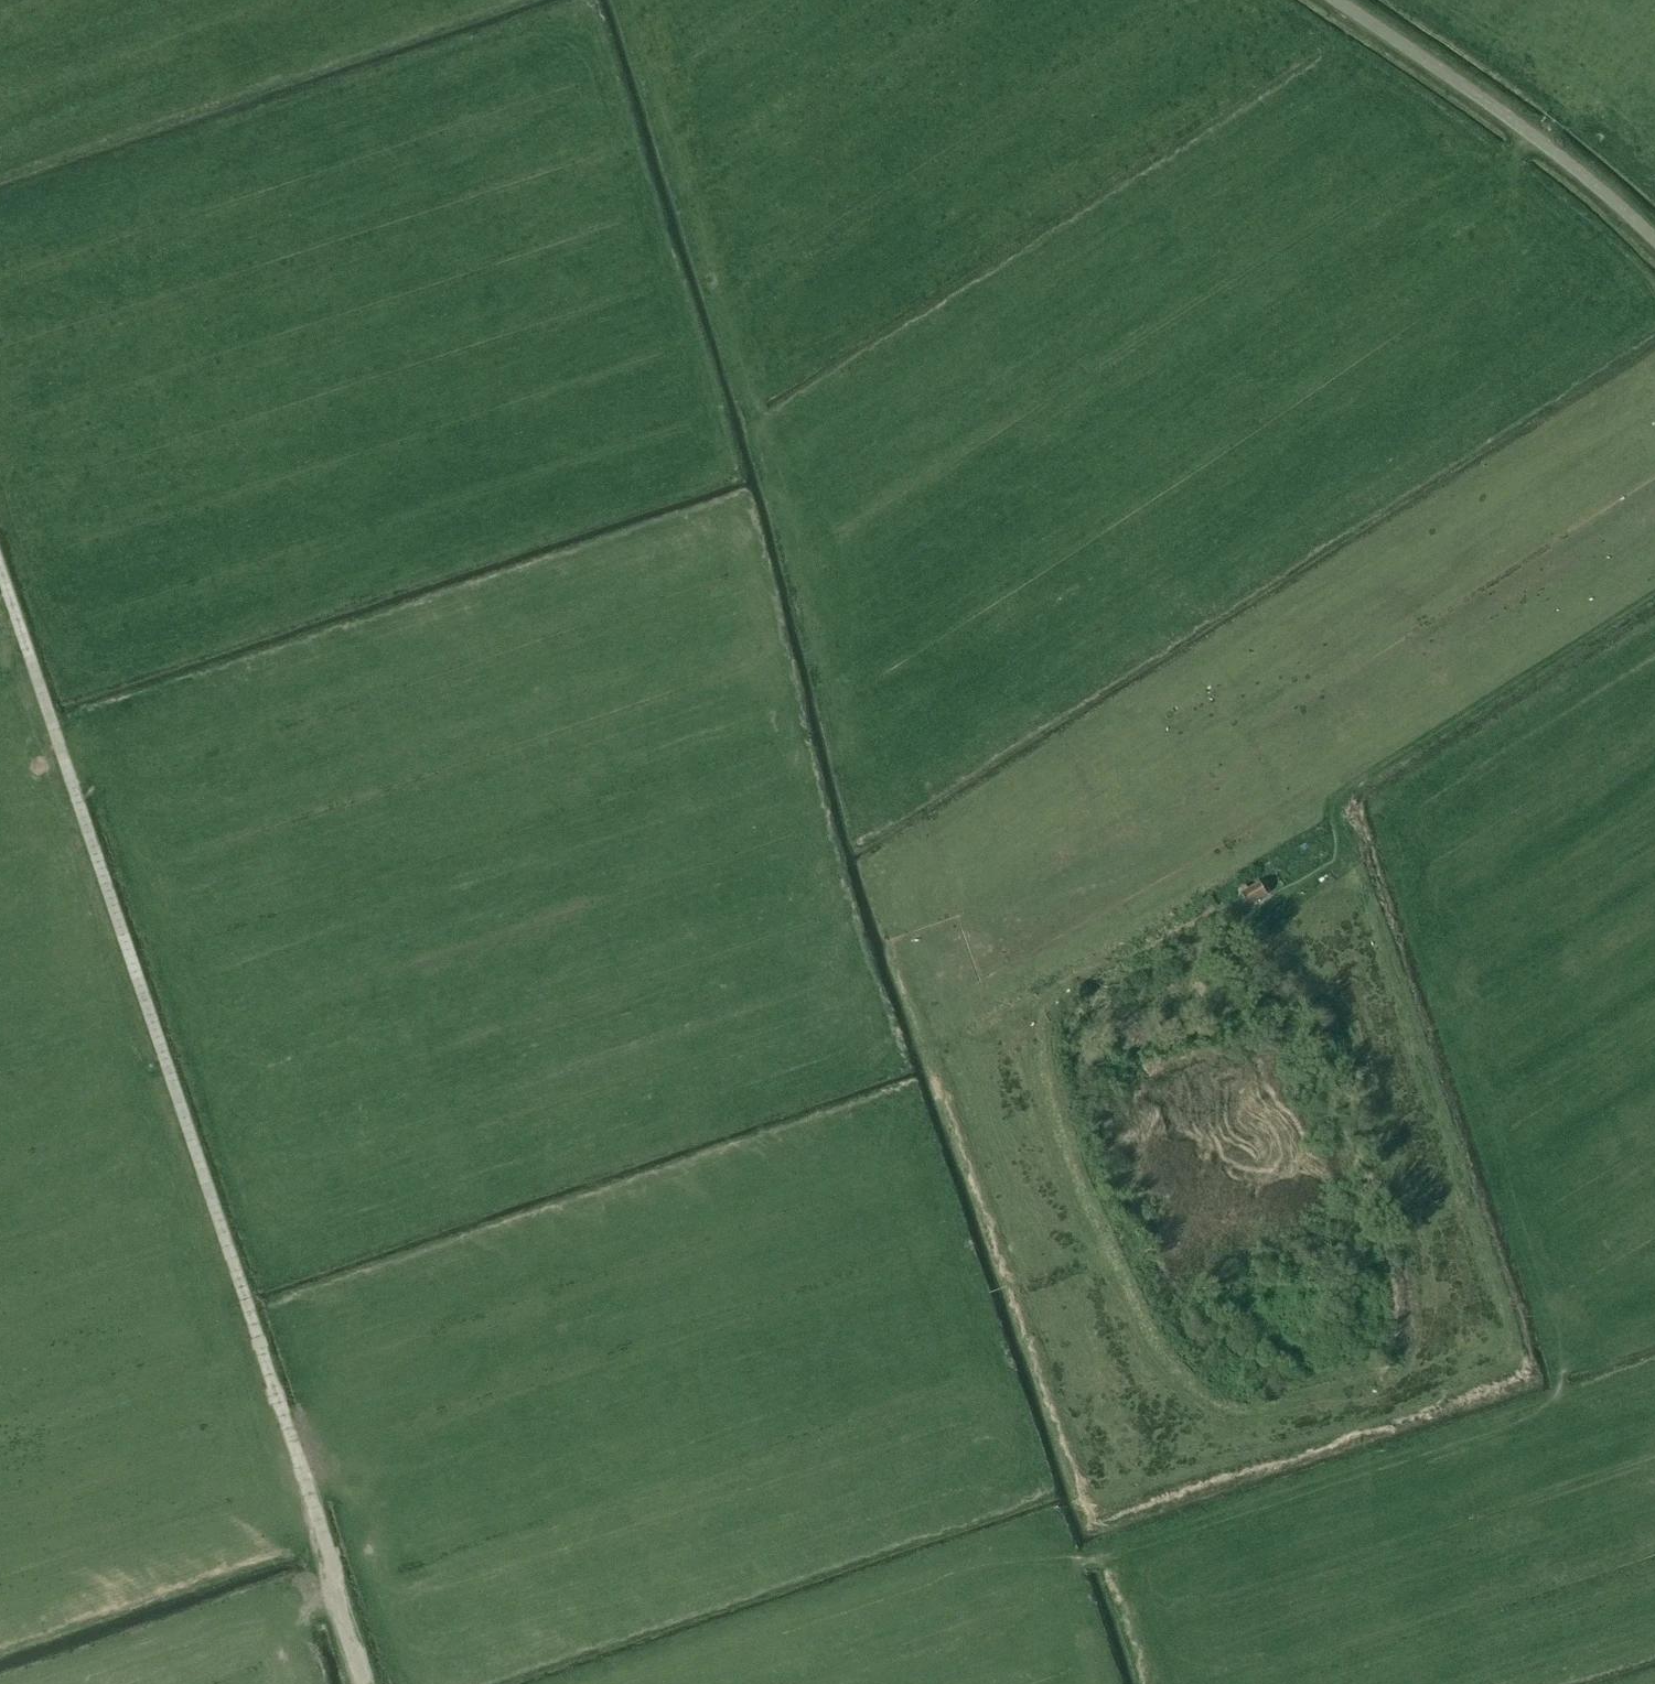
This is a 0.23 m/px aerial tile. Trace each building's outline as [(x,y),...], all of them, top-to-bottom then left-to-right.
[(1269,895),(1261,882),(1242,893),(1250,906),(1269,895)]
